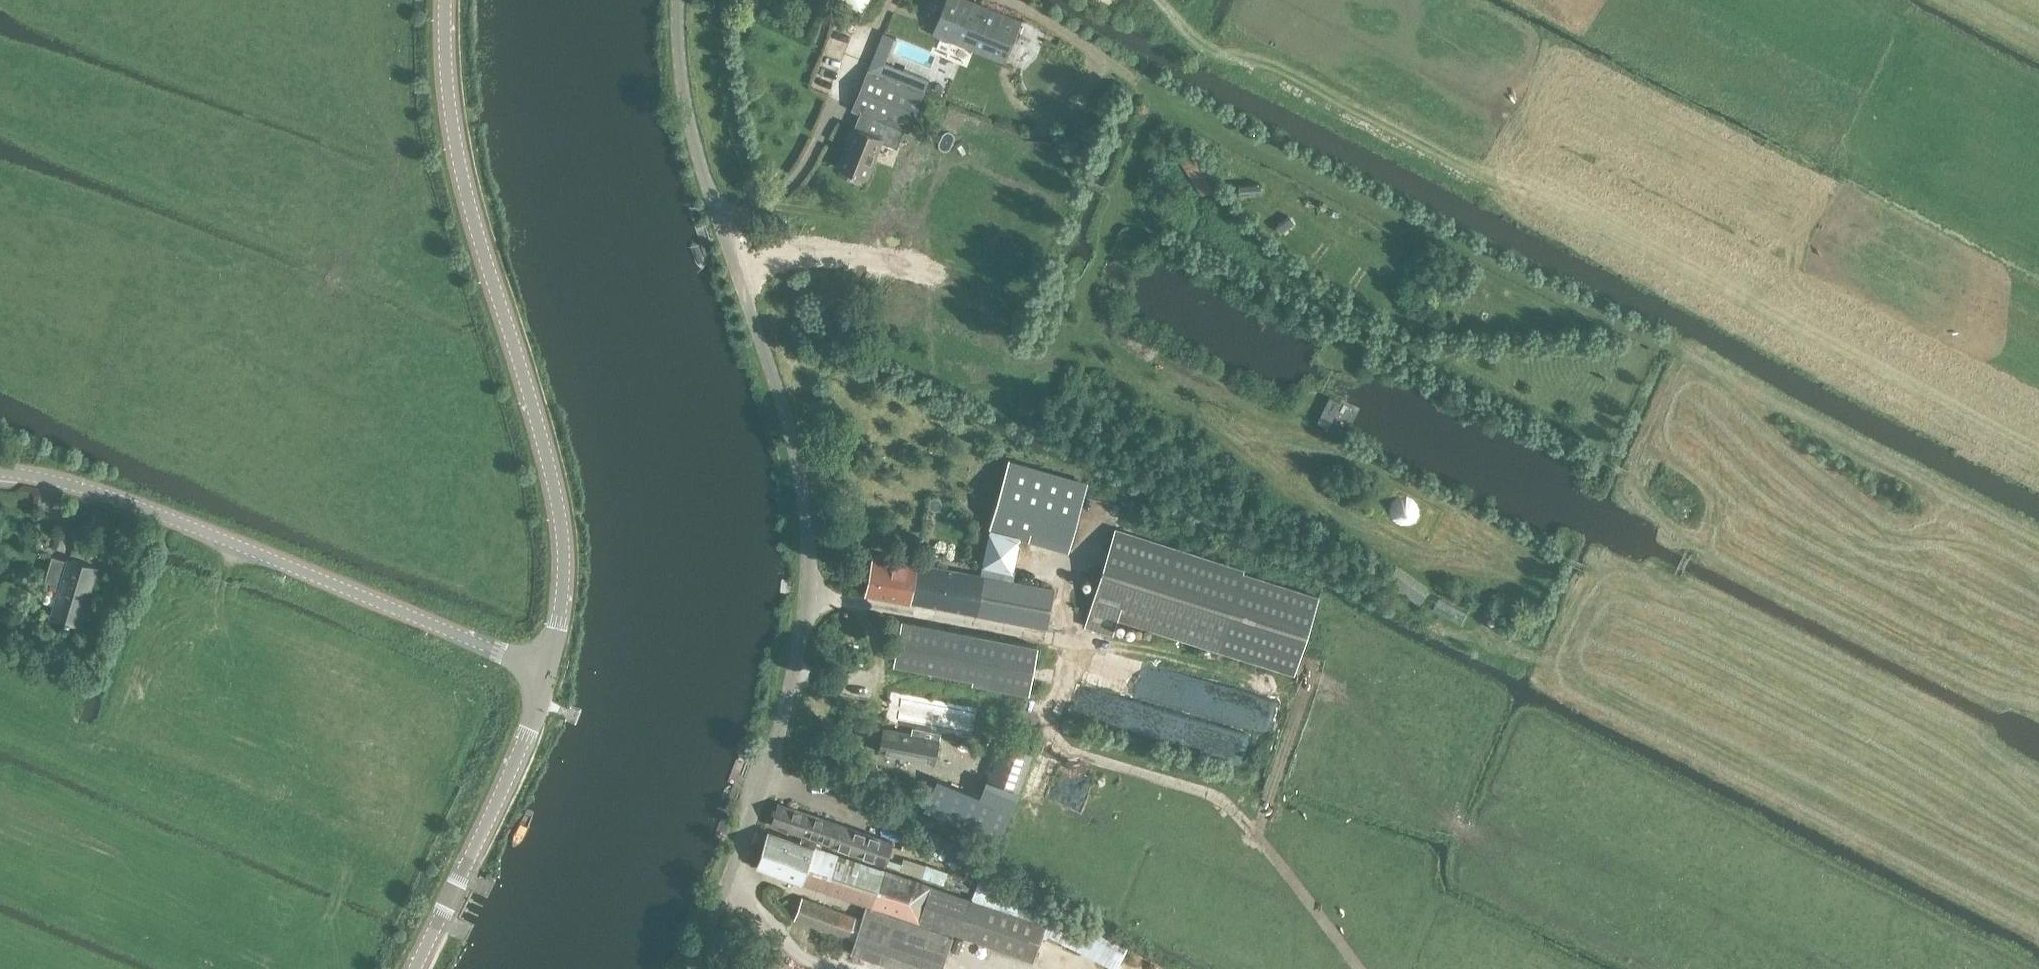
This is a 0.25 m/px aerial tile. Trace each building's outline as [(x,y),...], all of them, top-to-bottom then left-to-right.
[(863,15),(869,0),(831,0),(863,15)] [(972,0),(945,0),(932,34),(1004,63),(1022,20),(972,0)] [(939,55),(882,32),(851,110),(859,113),(837,165),(867,178),(882,142),(896,148),(904,131),(907,133),(939,55)] [(1081,80),(1081,79),(1080,74),(1079,69),(1074,61),(1071,59),(1066,56),(1060,54),(1057,53),(1051,53),(1046,55),(1042,56),(1038,60),(1034,63),(1031,68),(1030,72),(1029,78),(1029,82),(1030,87),(1032,92),(1035,96),(1038,100),(1043,103),(1052,105),(1057,105),(1064,104),(1069,101),(1072,99),(1076,95),(1078,90),(1080,85),(1081,80)] [(1200,194),(1212,189),(1193,150),(1182,155),(1200,194)] [(1329,396),(1316,421),(1327,426),(1340,401),(1329,396)] [(1009,459),(989,529),(1068,551),(1088,482),(1009,459)] [(1085,625),(1112,633),(1118,617),(1294,672),(1319,593),(1116,529),(1085,625)] [(81,624),(97,567),(69,559),(68,560),(52,555),(45,580),(61,584),(51,616),(67,620),(66,622),(71,624),(71,622),(81,624)] [(1054,589),(1012,583),(978,575),(873,556),(866,594),(1047,627),(1054,589)] [(1385,580),(1418,603),(1428,589),(1396,566),(1385,580)] [(1038,646),(902,620),(894,664),(973,678),(972,682),(1029,693),(1038,646)] [(911,728),(911,733),(884,729),(880,751),(935,761),(940,733),(972,739),(977,707),(890,691),(885,723),(911,728)] [(981,795),(1012,807),(1032,754),(1001,742),(981,795)] [(1000,841),(1012,807),(981,795),(937,777),(924,809),(1000,841)] [(771,825),(885,864),(892,842),(778,804),(775,813),(771,825)] [(816,847),(769,831),(757,866),(866,905),(861,919),(801,897),(793,918),(854,940),(850,951),(903,968),(941,968),(953,934),(1033,961),(1041,935),(1106,968),(1114,968),(1123,951),(1049,912),(1017,902),(1019,894),(974,879),(967,897),(931,885),(816,847)] [(905,854),(901,865),(944,879),(948,868),(905,854)] [(1168,967),(1151,958),(1145,968),(1167,968),(1168,967)]
